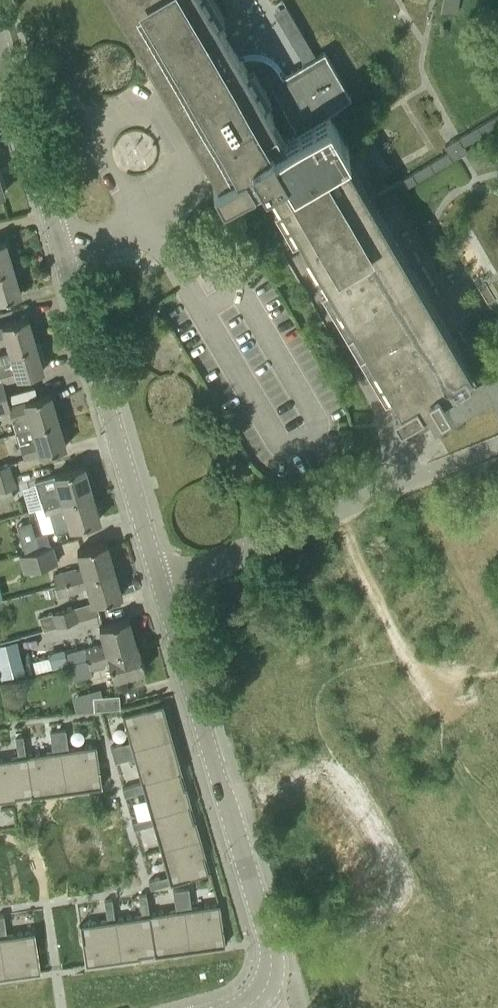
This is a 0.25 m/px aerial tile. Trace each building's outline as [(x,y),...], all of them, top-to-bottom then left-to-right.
[(375,206),(370,198),(340,147),(347,143),(335,123),(350,114),(342,101),(351,97),(325,52),(316,57),(286,74),(278,61),(273,56),(269,53),(263,51),(256,50),(250,50),(244,52),(237,55),(215,18),(205,0),(124,0),(148,40),(202,134),(193,139),(215,176),(212,178),(222,195),(242,183),(261,172),(306,246),(399,403),(392,407),(392,408),(399,419),(407,415),(417,431),(431,424),(436,433),(493,399),(497,407),(497,375),(497,373),(476,386),(469,374),(472,372),(470,368),(375,206)] [(249,22),(260,14),(250,0),(234,0),(240,8),(249,22)] [(305,59),(317,52),(291,2),(278,8),(305,59)] [(445,146),(449,152),(370,198),(375,206),(468,152),(464,146),(497,125),(497,114),(445,146)] [(13,268),(5,241),(0,243),(0,272),(13,268)] [(0,272),(0,300),(21,294),(13,268),(0,272)] [(36,344),(28,317),(0,325),(0,344),(7,342),(9,352),(36,344)] [(9,352),(0,355),(0,377),(2,383),(43,371),(36,344),(9,352)] [(5,394),(0,395),(0,408),(8,406),(5,394)] [(16,432),(58,420),(50,394),(9,406),(13,419),(12,419),(16,432)] [(16,432),(15,433),(19,444),(20,444),(25,459),(66,447),(58,420),(16,432)] [(13,473),(11,463),(0,466),(0,477),(13,473)] [(44,507),(92,493),(84,466),(35,481),(41,500),(42,500),(44,507)] [(0,477),(0,490),(16,485),(13,473),(0,477)] [(92,493),(44,507),(46,514),(50,512),(55,530),(69,526),(70,528),(100,519),(92,493)] [(27,552),(52,545),(48,531),(35,535),(23,539),(27,552)] [(57,585),(115,569),(107,542),(77,551),(82,567),(78,568),(77,566),(54,573),(57,585)] [(52,545),(27,552),(19,555),(25,573),(59,562),(54,545),(52,545)] [(115,569),(57,585),(60,596),(84,589),(83,587),(87,586),(93,604),(97,603),(122,595),(115,569)] [(44,630),(78,620),(74,606),(40,616),(44,630)] [(69,663),(136,644),(129,619),(100,627),(105,644),(100,645),(100,643),(65,653),(68,664),(69,663)] [(0,644),(0,678),(25,672),(17,640),(0,644)] [(136,644),(69,663),(74,680),(92,674),(91,668),(106,664),(105,662),(110,661),(115,678),(146,670),(138,644),(136,644)] [(48,656),(51,668),(68,664),(65,653),(64,648),(47,653),(48,656)] [(27,691),(31,685),(30,679),(19,682),(21,692),(27,691)] [(121,708),(121,706),(120,694),(93,696),(94,710),(121,708)] [(163,704),(123,715),(133,749),(171,738),(166,723),(168,723),(163,704)] [(60,730),(62,741),(69,740),(67,729),(60,730)] [(53,731),(54,742),(62,741),(60,730),(53,731)] [(18,736),(20,747),(27,746),(25,735),(18,736)] [(171,738),(133,749),(142,783),(180,772),(180,773),(182,772),(177,753),(175,754),(171,738)] [(98,744),(63,750),(69,789),(84,786),(85,788),(104,786),(98,744)] [(112,747),(114,754),(125,751),(123,744),(112,747)] [(63,750),(29,755),(34,794),(33,794),(34,796),(53,793),(53,791),(69,789),(63,750)] [(114,755),(116,762),(127,759),(125,752),(114,755)] [(0,759),(0,801),(19,798),(19,796),(33,794),(34,794),(29,755),(11,757),(0,759)] [(152,816),(190,805),(192,805),(187,787),(185,787),(180,773),(180,772),(142,783),(152,816)] [(123,788),(125,795),(136,792),(134,785),(123,788)] [(190,805),(152,816),(161,850),(201,838),(196,820),(194,821),(190,805)] [(133,822),(135,829),(146,826),(144,819),(133,822)] [(201,838),(161,850),(171,884),(211,873),(210,871),(208,871),(204,857),(206,856),(201,838)] [(150,881),(152,888),(163,885),(161,878),(150,881)] [(182,889),(183,900),(190,899),(189,888),(182,889)] [(174,890),(176,901),(183,900),(181,889),(174,890)] [(140,895),(141,906),(148,905),(147,894),(140,895)] [(78,904),(80,915),(87,914),(86,903),(78,904)] [(220,903),(184,908),(190,948),(206,945),(206,947),(226,944),(220,903)] [(184,908),(150,914),(156,953),(155,953),(155,955),(175,952),(174,950),(190,948),(184,908)] [(24,912),(25,923),(32,922),(31,911),(24,912)] [(116,919),(115,919),(122,960),(140,957),(140,955),(155,953),(156,953),(150,914),(116,919)] [(122,960),(115,919),(80,924),(86,965),(88,965),(88,963),(103,960),(103,963),(122,960)] [(0,936),(0,940),(6,977),(24,974),(24,972),(39,970),(39,972),(41,972),(35,931),(0,936)]
